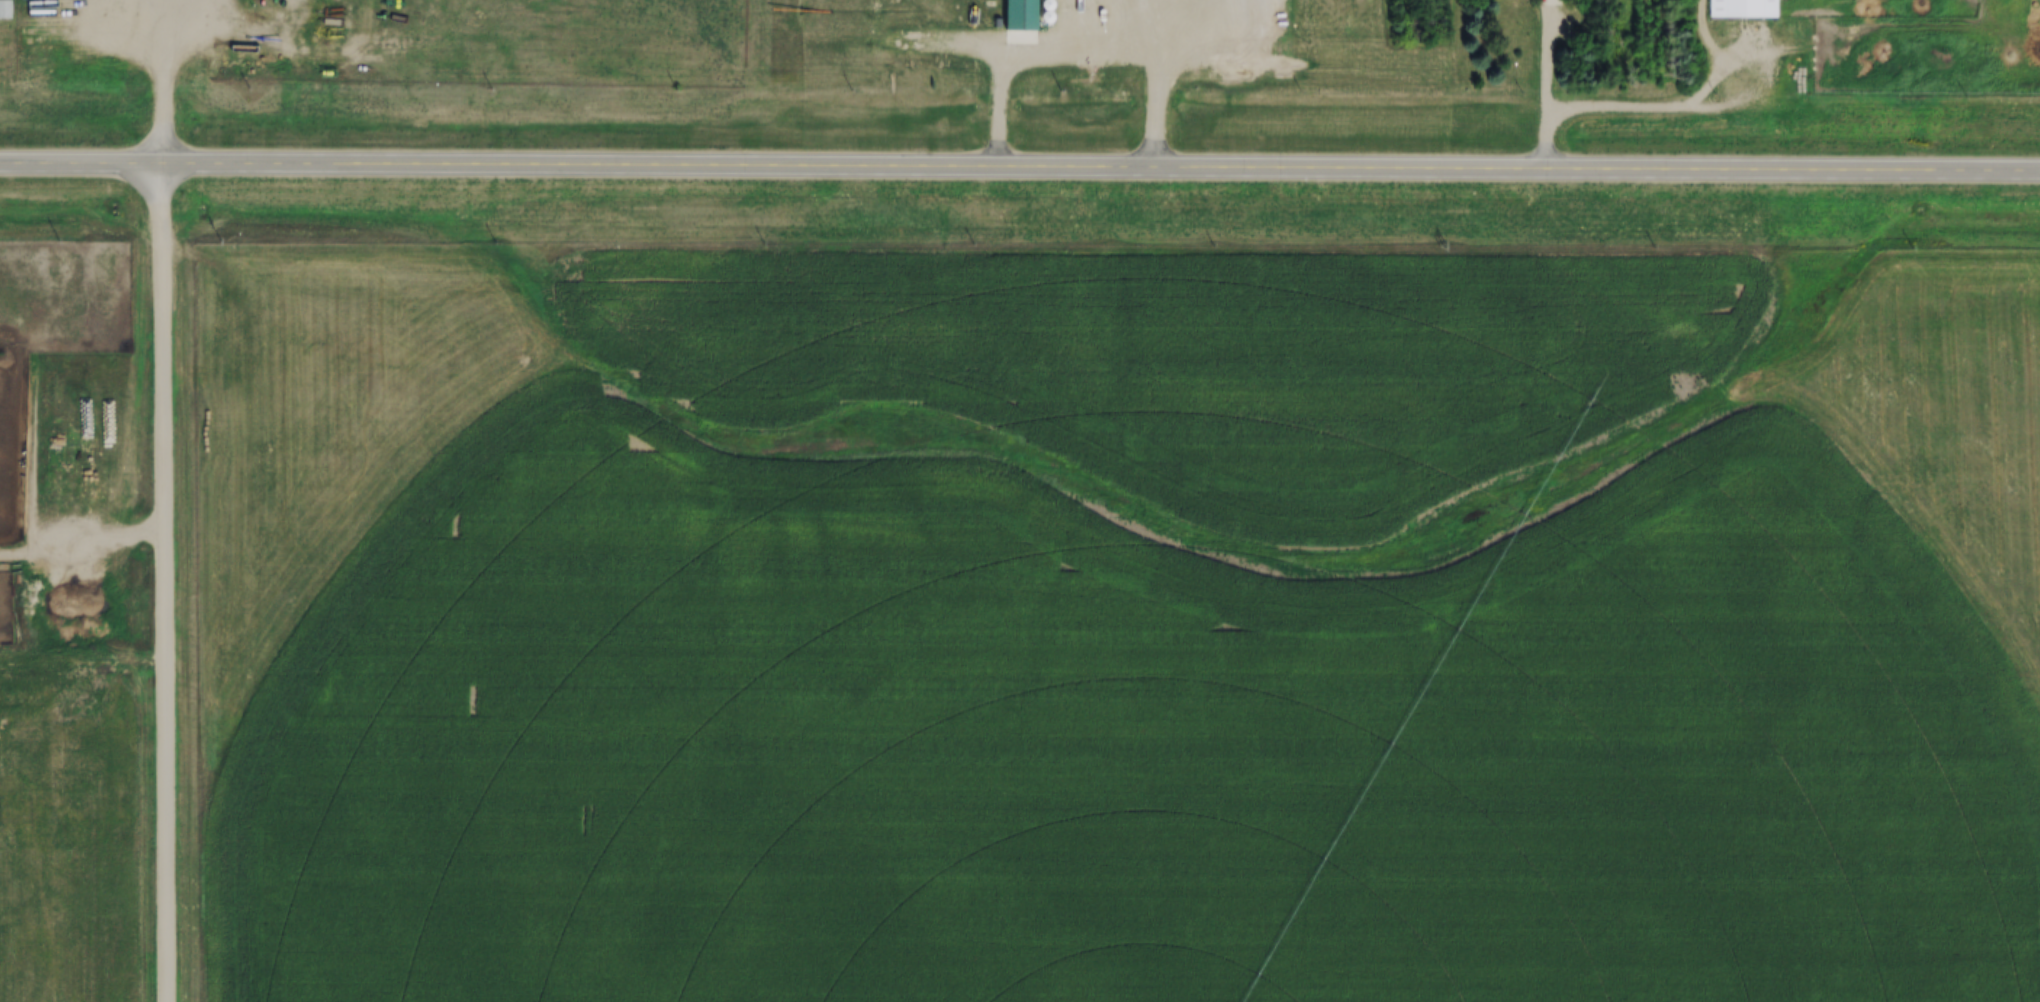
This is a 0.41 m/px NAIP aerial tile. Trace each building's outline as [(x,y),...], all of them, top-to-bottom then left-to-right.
[(990,5),(990,0),(1011,0),(1011,26),(993,26),(993,31),(957,31),(957,5),(990,5)] [(1708,19),(1708,0),(1774,0),(1774,20),(1708,19)] [(8,20),(0,20),(0,1),(8,1),(8,20)] [(22,10),(36,12),(37,6),(23,4),(22,10)]
